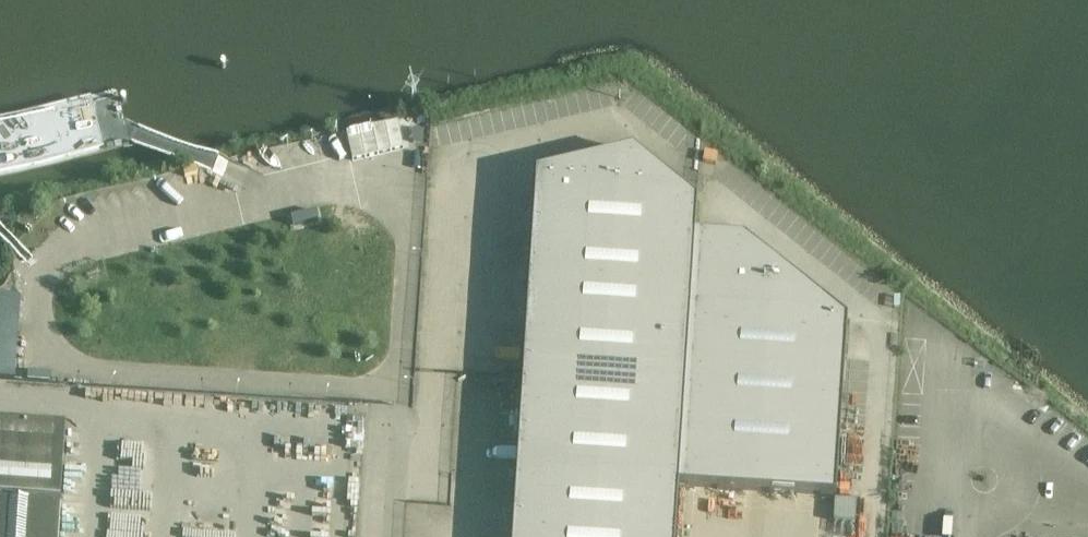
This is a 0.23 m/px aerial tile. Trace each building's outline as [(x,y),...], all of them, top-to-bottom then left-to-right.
[(0,114),(0,177),(134,146),(122,85),(0,114)] [(418,103),(418,102),(417,100),(415,99),(413,98),(412,98),(410,99),(409,100),(408,101),(407,103),(408,105),(408,106),(409,107),(411,108),(413,109),(415,108),(416,107),(417,106),(418,105),(418,103)] [(678,488),(694,237),(696,201),(631,151),(535,176),(512,536),(674,536),(678,488)] [(836,498),(847,322),(818,299),(818,298),(744,240),(694,237),(678,488),(836,498)] [(60,502),(60,499),(61,499),(65,426),(0,421),(0,498),(60,502)] [(60,502),(0,498),(0,536),(58,536),(60,502)]
